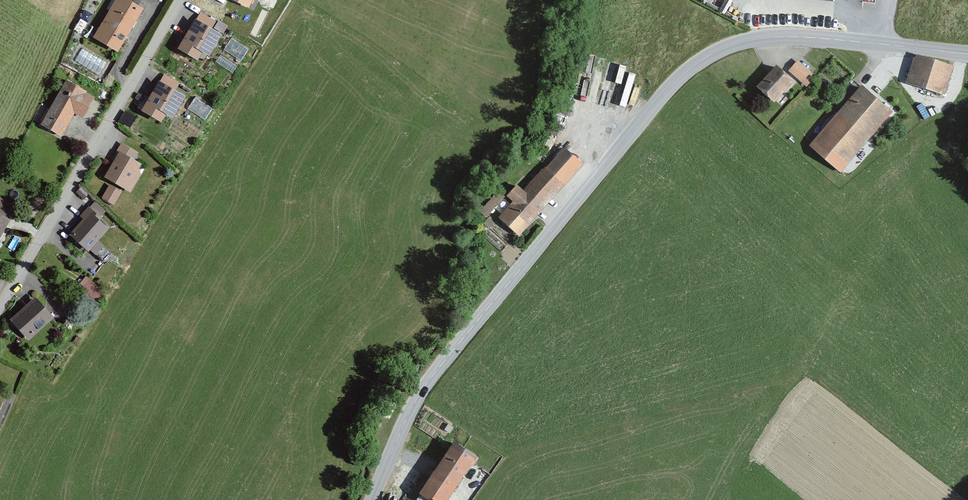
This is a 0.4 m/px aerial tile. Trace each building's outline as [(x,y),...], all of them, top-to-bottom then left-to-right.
[(131,0),(114,0),(93,35),(117,50),(143,7),(131,0)] [(93,13),(84,9),(80,18),(89,22),(93,13)] [(221,33),(195,18),(177,48),(197,60),(203,50),(209,53),(221,33)] [(222,33),(228,24),(219,18),(213,27),(222,33)] [(230,36),(222,48),(240,59),(247,47),(230,36)] [(915,53),(905,82),(943,94),(953,65),(915,53)] [(797,60),(788,71),(805,85),(815,74),(797,60)] [(775,63),(755,85),(773,100),(792,78),(775,63)] [(88,90),(64,76),(38,123),(60,135),(74,111),(82,116),(93,96),(86,92),(88,90)] [(185,95),(158,78),(139,108),(162,122),(167,114),(172,117),(185,95)] [(893,109),(862,82),(809,144),(840,171),(893,109)] [(213,106),(195,95),(186,109),(204,120),(213,106)] [(120,121),(131,125),(134,114),(124,110),(120,121)] [(117,148),(118,149),(102,177),(128,192),(144,163),(133,157),(137,150),(121,141),(117,148)] [(518,234),(581,164),(561,147),(523,189),(516,183),(506,195),(512,201),(498,217),(518,234)] [(486,216),(505,193),(499,188),(479,210),(486,216)] [(0,198),(0,235),(9,218),(6,216),(12,204),(0,198)] [(86,202),(74,215),(80,220),(68,234),(86,250),(89,247),(95,253),(102,245),(94,238),(105,226),(92,214),(95,210),(86,202)] [(88,276),(77,289),(95,303),(106,290),(88,276)] [(53,316),(35,294),(8,316),(26,339),(53,316)] [(454,440),(418,491),(432,499),(446,499),(477,456),(454,440)]
